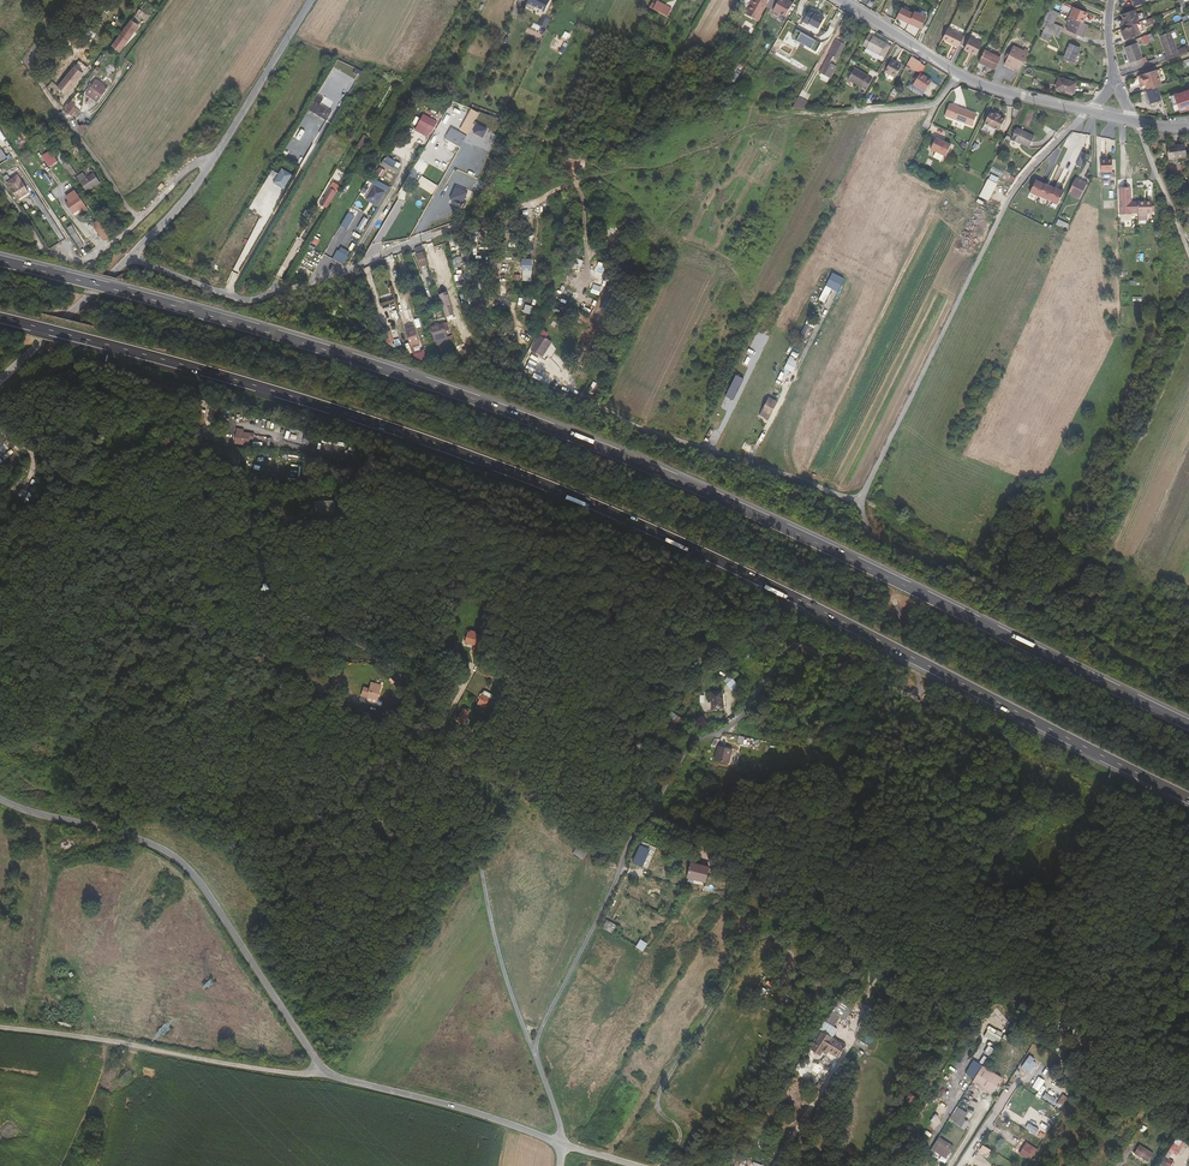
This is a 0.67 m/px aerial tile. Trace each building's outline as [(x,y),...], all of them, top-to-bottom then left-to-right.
[(534,10),(535,7),(545,11),(550,0),(529,0),(526,6),(534,10)] [(670,18),(675,9),(658,0),(653,9),(670,18)] [(747,15),(752,18),(759,22),(771,0),(755,0),(747,15)] [(783,0),(782,0),(774,13),(781,16),(782,15),(787,18),(795,5),(790,2),(789,3),(786,2),(783,0)] [(1177,5),(1169,8),(1170,11),(1185,5),(1184,0),(1175,0),(1177,5)] [(1074,6),(1069,17),(1083,23),(1087,12),(1074,6)] [(909,23),(913,14),(901,8),(897,17),(909,23)] [(1040,37),(1048,41),(1054,29),(1046,25),(1053,10),(1049,8),(1041,26),(1044,28),(1040,37)] [(1054,23),(1059,12),(1053,10),(1046,25),(1054,29),(1061,32),(1063,27),(1054,23)] [(1124,22),(1121,23),(1123,29),(1132,26),(1137,24),(1140,23),(1135,10),(1122,15),(1123,20),(1124,22)] [(826,19),(812,11),(806,21),(807,23),(809,25),(811,24),(820,29),(826,19)] [(909,23),(921,29),(926,19),(914,13),(913,14),(909,23)] [(1083,37),(1088,25),(1083,23),(1069,17),(1066,23),(1069,24),(1066,30),(1083,37)] [(545,29),(548,23),(543,20),(539,26),(545,29)] [(112,50),(120,55),(139,29),(131,23),(112,50)] [(1140,34),(1137,24),(1132,26),(1136,36),(1140,34)] [(1125,40),(1136,36),(1132,26),(1123,29),(1121,30),(1125,40)] [(958,47),(963,37),(948,29),(943,39),(958,47)] [(1059,37),(1061,32),(1054,29),(1048,41),(1050,42),(1054,35),(1059,37)] [(1165,56),(1166,61),(1187,53),(1185,47),(1177,50),(1173,39),(1177,37),(1175,31),(1160,36),(1167,56),(1165,56)] [(799,41),(812,47),(816,40),(802,34),(799,41)] [(870,35),(864,46),(886,59),(892,48),(870,35)] [(1144,45),(1150,43),(1147,35),(1141,37),(1144,45)] [(982,43),(970,37),(964,49),(976,55),(982,43)] [(1124,48),(1132,67),(1149,61),(1148,59),(1146,59),(1145,57),(1143,58),(1137,43),(1124,48)] [(1064,58),(1075,63),(1081,48),(1070,44),(1064,58)] [(1013,45),(1010,51),(1007,58),(1004,64),(1014,69),(1019,71),(1028,52),(1023,50),(1013,45)] [(884,62),(886,59),(864,46),(862,50),(884,62)] [(984,49),(978,62),(994,70),(1000,57),(984,49)] [(843,55),(835,50),(830,58),(836,61),(832,67),(827,65),(820,79),(828,83),(836,69),(835,69),(843,55)] [(914,61),(909,69),(917,73),(922,66),(914,61)] [(893,63),(887,74),(897,80),(904,68),(893,63)] [(72,93),(88,72),(80,66),(64,87),(72,93)] [(851,76),(849,80),(868,91),(874,79),(855,69),(854,71),(852,70),(849,75),(851,76)] [(1142,86),(1144,92),(1146,91),(1157,88),(1158,87),(1162,86),(1157,70),(1140,76),(1142,82),(1144,81),(1145,85),(1142,86)] [(915,84),(918,85),(916,88),(927,95),(934,84),(922,77),(920,81),(918,79),(915,84)] [(1076,82),(1059,77),(1056,88),(1073,92),(1076,82)] [(108,92),(96,84),(86,97),(98,106),(108,92)] [(1161,100),(1157,88),(1146,91),(1151,104),(1161,100)] [(1171,96),(1174,105),(1178,104),(1181,112),(1188,109),(1188,90),(1171,96)] [(308,111),(322,119),(328,110),(321,105),(324,100),(318,96),(308,111)] [(800,100),(794,110),(806,112),(810,105),(800,100)] [(76,104),(74,102),(64,115),(74,120),(80,115),(74,111),(76,108),(74,107),(76,104)] [(958,105),(952,116),(974,128),(980,116),(970,111),(969,112),(966,110),(967,110),(958,105)] [(934,108),(927,121),(930,123),(937,109),(934,108)] [(467,125),(472,127),(478,117),(472,114),(467,125)] [(993,114),(987,126),(1002,133),(1008,122),(1003,119),(1004,118),(998,115),(998,117),(993,114)] [(428,115),(419,131),(432,138),(441,123),(428,115)] [(479,124),(474,133),(484,138),(489,129),(479,124)] [(1013,142),(1021,146),(1027,134),(1019,130),(1013,142)] [(451,131),(444,144),(447,146),(449,144),(459,150),(466,139),(451,131)] [(1037,139),(1027,134),(1021,146),(1022,144),(1032,149),(1037,139)] [(359,146),(363,148),(369,138),(364,136),(359,146)] [(952,151),(937,144),(932,156),(947,163),(952,151)] [(1167,147),(1168,160),(1187,158),(1185,145),(1167,147)] [(51,167),(56,163),(49,152),(43,156),(46,161),(47,160),(51,167)] [(60,153),(56,157),(70,178),(76,175),(67,161),(66,161),(60,153)] [(382,165),(397,172),(402,163),(386,156),(382,165)] [(1112,160),(1101,160),(1101,172),(1112,172),(1112,160)] [(274,183),(284,189),(293,176),(283,170),(274,183)] [(6,183),(17,201),(29,194),(18,176),(6,183)] [(433,194),(438,185),(422,176),(417,184),(433,194)] [(87,182),(84,177),(78,181),(87,195),(100,185),(94,177),(87,182)] [(1089,185),(1076,179),(1074,184),(1079,187),(1081,183),(1088,187),(1089,185)] [(996,184),(988,180),(980,196),(988,200),(996,184)] [(1036,183),(1030,194),(1039,199),(1040,198),(1045,187),(1036,183)] [(1079,187),(1074,184),(1068,196),(1081,202),(1088,187),(1081,183),(1079,187)] [(387,193),(375,186),(366,201),(378,208),(387,193)] [(459,198),(467,202),(472,190),(463,186),(459,198)] [(1045,187),(1040,198),(1049,203),(1049,202),(1055,190),(1046,186),(1045,187)] [(1130,189),(1120,189),(1120,215),(1133,214),(1133,213),(1140,213),(1140,214),(1154,214),(1154,202),(1148,203),(1148,204),(1140,205),(1140,203),(1135,203),(1135,204),(1130,204),(1130,189)] [(1055,190),(1049,202),(1058,207),(1064,194),(1055,190)] [(82,214),(88,210),(75,191),(66,197),(69,202),(66,204),(73,215),(77,212),(78,213),(80,212),(82,214)] [(317,213),(324,217),(336,196),(329,192),(317,213)] [(400,197),(386,221),(392,225),(406,201),(400,197)] [(347,219),(351,222),(358,210),(354,208),(347,219)] [(104,241),(110,237),(98,220),(92,224),(104,241)] [(1060,221),(1057,227),(1067,231),(1069,226),(1060,221)] [(71,227),(67,230),(76,243),(81,241),(71,227)] [(426,253),(431,269),(435,268),(428,243),(422,245),(425,253),(426,253)] [(344,252),(352,256),(355,251),(347,247),(344,252)] [(421,267),(428,265),(423,251),(417,253),(421,267)] [(462,256),(453,259),(455,265),(463,263),(462,256)] [(533,259),(523,259),(522,281),(532,281),(533,259)] [(606,281),(602,279),(606,265),(599,263),(590,292),(601,295),(606,281)] [(826,286),(839,292),(845,278),(832,272),(826,286)] [(441,300),(444,311),(450,309),(447,298),(441,300)] [(524,312),(532,314),(534,307),(526,304),(524,312)] [(800,334),(807,338),(814,326),(807,322),(800,334)] [(415,343),(410,327),(404,329),(410,345),(415,343)] [(389,347),(401,343),(399,336),(394,338),(391,330),(384,332),(389,347)] [(443,330),(434,333),(436,341),(445,338),(443,330)] [(540,339),(532,353),(539,357),(542,351),(547,354),(552,345),(547,342),(540,339)] [(547,354),(542,351),(539,357),(544,360),(547,354)] [(782,375),(790,378),(795,367),(791,366),(792,364),(788,362),(782,375)] [(734,400),(745,378),(736,374),(726,396),(734,400)] [(767,403),(760,417),(769,421),(776,407),(767,403)] [(288,428),(285,440),(309,446),(312,435),(288,428)] [(118,437),(104,442),(107,451),(121,447),(118,437)] [(250,445),(254,445),(255,440),(237,438),(236,443),(243,444),(242,445),(250,447),(250,445)] [(7,441),(0,447),(0,458),(1,459),(12,450),(14,448),(7,441)] [(12,450),(1,459),(3,461),(14,452),(12,450)] [(27,478),(21,475),(16,487),(21,489),(27,478)] [(319,518),(312,519),(313,523),(326,521),(324,506),(317,508),(319,518)] [(312,519),(319,518),(317,508),(305,509),(307,520),(312,519)] [(256,595),(250,592),(246,598),(255,601),(256,595)] [(217,604),(215,611),(214,615),(224,619),(228,609),(217,604)] [(469,632),(467,632),(464,642),(473,645),(471,652),(477,654),(481,639),(479,638),(479,635),(473,634),(473,631),(469,630),(469,632)] [(788,666),(794,669),(796,665),(791,661),(788,666)] [(474,681),(479,683),(481,680),(484,681),(485,678),(483,676),(483,675),(478,673),(474,681)] [(730,679),(724,685),(732,692),(738,686),(730,679)] [(378,688),(369,685),(367,698),(376,701),(378,688)] [(709,693),(713,710),(724,707),(720,690),(709,693)] [(483,710),(487,701),(489,697),(488,697),(481,693),(479,697),(478,697),(476,701),(477,701),(475,706),(483,710)] [(462,715),(459,714),(454,724),(459,727),(465,714),(463,713),(462,715)] [(676,727),(682,718),(676,714),(670,723),(676,727)] [(486,752),(490,755),(492,756),(497,748),(494,746),(492,748),(489,746),(486,752)] [(729,749),(715,746),(712,760),(726,763),(729,749)] [(487,761),(490,755),(486,752),(482,758),(487,761)] [(1030,775),(1023,771),(1019,779),(1026,783),(1030,775)] [(1043,833),(1037,829),(1029,842),(1036,846),(1043,833)] [(631,863),(639,866),(646,848),(637,845),(631,863)] [(583,859),(586,854),(577,848),(574,853),(583,859)] [(1050,860),(1041,855),(1030,875),(1039,880),(1050,860)] [(687,882),(705,885),(708,870),(690,866),(687,882)] [(611,931),(615,923),(607,920),(603,928),(611,931)] [(641,939),(636,947),(643,951),(648,943),(641,939)] [(794,981),(801,982),(804,966),(797,964),(794,981)] [(815,991),(811,988),(804,1000),(808,1003),(810,1000),(822,1008),(828,998),(815,991)] [(828,1019),(822,1029),(831,1034),(837,1024),(828,1019)] [(980,1050),(989,1055),(997,1042),(988,1036),(980,1050)] [(843,1052),(820,1038),(813,1050),(810,1048),(808,1052),(822,1061),(824,1058),(835,1065),(843,1052)] [(1037,1058),(1047,1066),(1049,1062),(1040,1055),(1037,1058)] [(1030,1073),(1037,1063),(1029,1057),(1022,1067),(1030,1073)] [(974,1059),(966,1073),(974,1078),(982,1064),(974,1059)] [(993,1092),(974,1080),(964,1096),(983,1108),(993,1092)] [(1046,1092),(1043,1098),(1053,1104),(1057,1098),(1046,1092)] [(1038,1106),(1048,1112),(1051,1107),(1041,1101),(1038,1106)] [(970,1121),(968,1120),(972,1114),(958,1105),(949,1119),(965,1130),(970,1121)] [(1027,1124),(1034,1113),(1026,1108),(1020,1120),(1027,1124)] [(940,1135),(957,1146),(962,1137),(957,1134),(960,1128),(949,1121),(940,1135)] [(931,1149),(938,1153),(937,1153),(946,1159),(954,1145),(939,1136),(931,1149)] [(1167,1150),(1176,1156),(1185,1143),(1176,1137),(1167,1150)] [(807,1145),(803,1152),(806,1154),(805,1156),(813,1161),(818,1152),(807,1145)] [(980,1150),(989,1155),(991,1149),(982,1145),(980,1150)] [(1134,1153),(1148,1162),(1154,1154),(1140,1145),(1134,1153)] [(1032,1156),(1021,1150),(1014,1161),(1022,1165),(1026,1165),(1032,1156)] [(923,1163),(928,1165),(942,1165),(945,1161),(930,1152),(923,1163)] [(974,1157),(982,1162),(985,1157),(977,1152),(974,1157)] [(1164,1165),(1171,1165),(1174,1161),(1169,1159),(1164,1156),(1160,1164),(1164,1165)]
